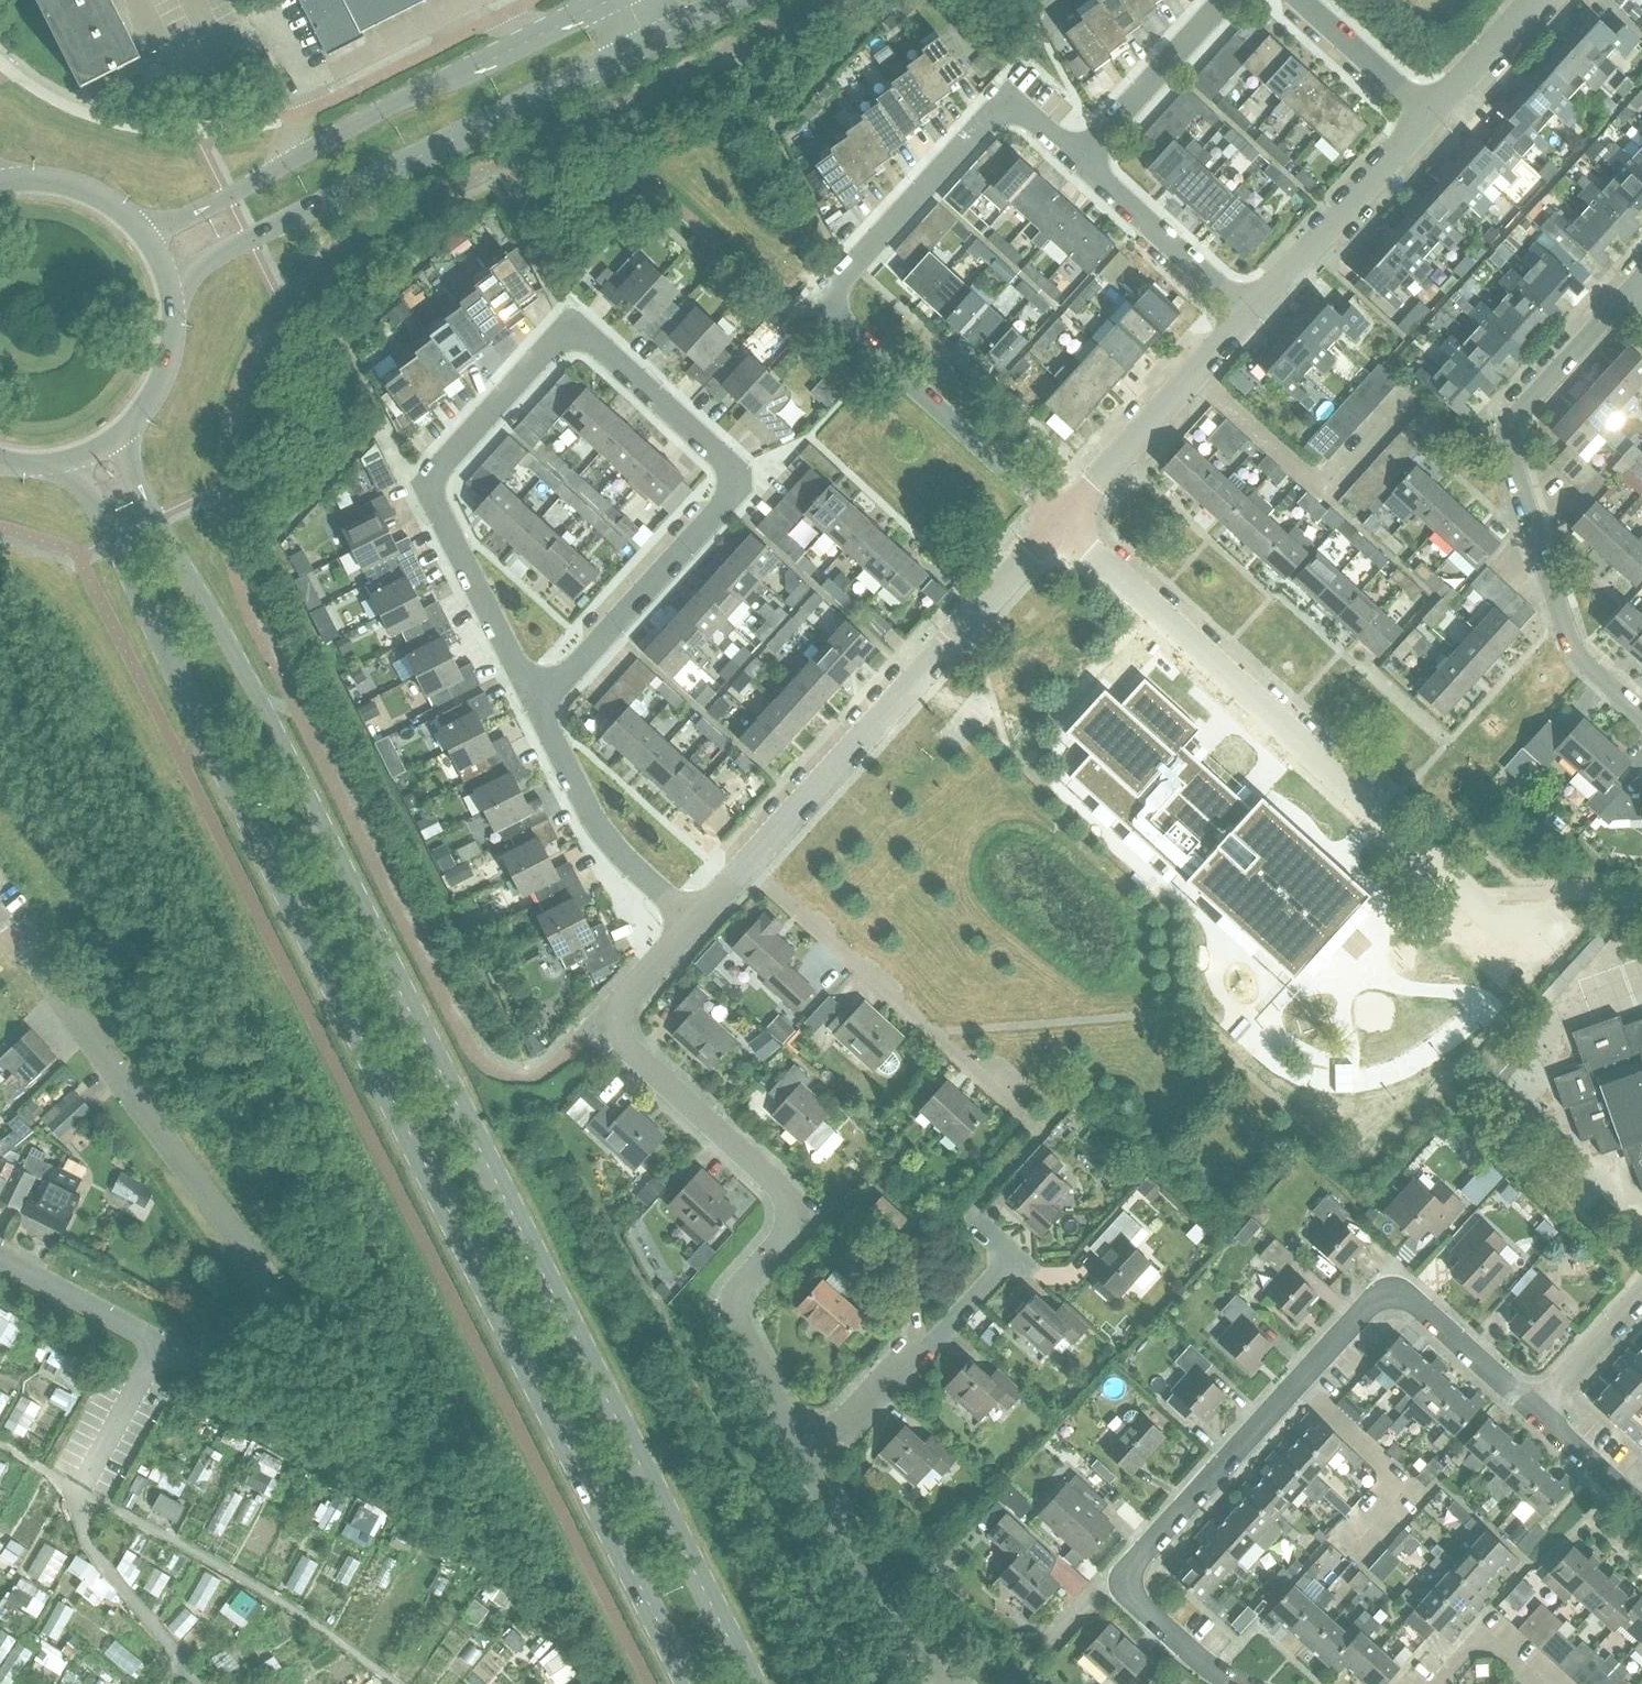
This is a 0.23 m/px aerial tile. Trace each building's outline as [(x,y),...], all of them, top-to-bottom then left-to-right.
[(87,85),(135,60),(105,0),(45,0),(87,85)] [(311,25),(327,58),(363,39),(362,36),(430,0),(299,0),(311,25)] [(1099,4),(1124,37),(1142,24),(1140,21),(1124,0),(1097,0),(1096,0),(1099,4)] [(1140,21),(1157,9),(1154,5),(1151,0),(1124,0),(1140,21)] [(1627,0),(1608,0),(1617,9),(1625,0),(1626,1),(1627,0)] [(1081,17),(1083,20),(1109,54),(1126,41),(1124,37),(1099,4),(1081,17)] [(1584,23),(1576,31),(1605,58),(1613,49),(1624,59),(1640,41),(1615,18),(1606,28),(1583,6),(1575,15),(1584,23)] [(1243,65),(1262,83),(1288,54),(1250,19),(1235,35),(1255,52),(1246,62),(1243,65)] [(1109,54),(1083,20),(1065,33),(1083,58),(1093,71),(1111,58),(1109,54)] [(917,42),(925,53),(950,87),(968,74),(936,29),(917,42)] [(1560,31),(1552,41),(1600,85),(1607,78),(1596,68),(1605,58),(1576,31),(1569,39),(1560,31)] [(1226,44),(1246,62),(1255,52),(1235,35),(1226,44)] [(1553,57),(1546,65),(1575,92),(1584,82),(1594,92),(1600,85),(1552,41),(1544,49),(1553,57)] [(1242,65),(1243,65),(1246,62),(1226,44),(1217,54),(1236,72),(1242,65)] [(925,53),(907,66),(934,104),(952,91),(950,87),(925,53)] [(1228,81),(1236,72),(1217,54),(1209,64),(1228,81)] [(1262,83),(1282,101),(1308,72),(1288,54),(1262,83)] [(886,75),(894,86),(918,121),(936,108),(934,104),(907,66),(904,62),(886,75)] [(1219,90),(1228,81),(1209,64),(1200,73),(1219,90)] [(1531,65),(1522,73),(1571,118),(1577,111),(1567,101),(1575,92),(1546,65),(1539,72),(1531,65)] [(1291,109),(1302,119),(1328,90),(1308,72),(1282,101),(1274,111),(1282,119),(1291,109)] [(1211,100),(1219,90),(1200,73),(1191,82),(1211,100)] [(1523,89),(1516,97),(1546,124),(1554,115),(1564,125),(1571,118),(1522,73),(1515,82),(1523,89)] [(1626,76),(1614,89),(1624,98),(1636,84),(1626,76)] [(877,99),(880,104),(904,138),(921,125),(918,121),(894,86),(877,99)] [(1187,88),(1179,97),(1197,114),(1198,113),(1212,126),(1219,118),(1187,88)] [(1302,119),(1321,136),(1348,108),(1328,90),(1302,119)] [(1637,111),(1641,105),(1641,92),(1641,91),(1629,103),(1637,111)] [(1179,97),(1170,107),(1188,124),(1197,114),(1179,97)] [(1492,106),(1504,118),(1533,144),(1540,151),(1547,144),(1537,134),(1546,124),(1516,97),(1509,104),(1500,97),(1492,106)] [(1607,97),(1596,109),(1606,118),(1617,105),(1607,97)] [(1217,106),(1230,118),(1237,110),(1224,98),(1217,106)] [(862,117),(864,121),(888,155),(906,141),(904,138),(880,104),(862,117)] [(1170,107),(1161,116),(1180,133),(1188,124),(1170,107)] [(1617,117),(1624,124),(1633,113),(1626,107),(1617,117)] [(1348,108),(1321,136),(1341,155),(1368,126),(1348,108)] [(1237,110),(1230,118),(1244,131),(1251,123),(1237,110)] [(1161,116),(1153,126),(1171,142),(1173,140),(1180,133),(1161,116)] [(1504,118),(1492,131),(1521,157),(1533,144),(1504,118)] [(846,134),(848,137),(873,172),(891,159),(888,155),(864,121),(846,134)] [(1143,136),(1162,153),(1171,142),(1153,126),(1143,136)] [(1224,136),(1238,149),(1245,142),(1231,128),(1224,136)] [(1256,141),(1270,153),(1277,146),(1275,144),(1278,140),(1268,131),(1264,134),(1263,133),(1256,141)] [(1492,131),(1480,144),(1508,170),(1521,157),(1492,131)] [(1467,149),(1460,157),(1489,184),(1498,174),(1509,184),(1516,177),(1508,170),(1480,144),(1467,132),(1459,141),(1467,149)] [(831,149),(834,153),(858,188),(876,175),(873,172),(848,137),(831,149)] [(1147,169),(1167,188),(1203,148),(1193,139),(1184,150),(1173,140),(1171,142),(1162,153),(1147,169)] [(988,188),(982,194),(1003,212),(1010,204),(1037,175),(998,140),(987,152),(1005,169),(997,178),(990,186),(988,188)] [(1604,147),(1596,140),(1584,152),(1592,160),(1599,153),(1604,148),(1604,147)] [(1245,142),(1238,149),(1251,162),(1259,154),(1245,142)] [(1615,158),(1641,182),(1641,152),(1639,150),(1630,159),(1614,144),(1608,144),(1604,148),(1615,158)] [(1277,146),(1270,153),(1284,166),(1291,159),(1277,146)] [(1167,188),(1187,206),(1213,177),(1203,167),(1212,157),(1203,148),(1167,188)] [(1604,148),(1599,153),(1610,163),(1615,158),(1604,148)] [(978,161),(997,178),(1005,169),(987,152),(978,161)] [(858,188),(834,153),(815,166),(843,204),(860,191),(858,188)] [(1444,157),(1437,166),(1485,211),(1492,203),(1481,193),(1489,184),(1460,157),(1453,165),(1444,157)] [(1609,183),(1640,211),(1641,208),(1641,182),(1615,158),(1610,163),(1608,165),(1618,173),(1609,183)] [(988,188),(990,186),(997,178),(978,161),(970,171),(988,188)] [(1263,173),(1277,185),(1284,177),(1270,165),(1263,173)] [(1438,182),(1430,190),(1459,216),(1468,207),(1479,218),(1485,211),(1437,166),(1429,174),(1438,182)] [(980,197),(988,188),(970,171),(961,180),(980,197)] [(1297,178),(1309,190),(1316,183),(1303,171),(1297,178)] [(1010,204),(1030,222),(1057,193),(1037,175),(1010,204)] [(1576,183),(1585,191),(1633,234),(1641,225),(1633,218),(1640,211),(1609,183),(1601,192),(1582,176),(1576,183)] [(1187,206),(1207,224),(1233,195),(1213,177),(1187,206)] [(1284,177),(1277,185),(1291,198),(1298,190),(1284,177)] [(970,207),(980,197),(961,180),(952,190),(970,207)] [(1207,224),(1226,241),(1252,212),(1242,203),(1252,193),(1243,184),(1233,195),(1207,224)] [(969,208),(970,207),(952,190),(944,199),(962,215),(982,234),(989,226),(969,208)] [(1415,190),(1406,199),(1454,244),(1462,236),(1451,226),(1459,216),(1430,190),(1424,197),(1415,190)] [(1588,206),(1579,216),(1610,243),(1617,235),(1625,243),(1633,234),(1585,191),(1578,198),(1588,206)] [(1040,249),(1049,239),(1076,210),(1057,193),(1030,222),(1040,232),(1031,241),(1040,249)] [(1407,215),(1400,223),(1429,249),(1438,240),(1449,250),(1454,244),(1406,199),(1399,208),(1407,215)] [(938,204),(930,214),(949,232),(951,229),(965,242),(971,234),(938,204)] [(1499,221),(1505,227),(1520,211),(1514,205),(1499,221)] [(1535,205),(1526,215),(1534,222),(1543,212),(1535,205)] [(1049,239),(1069,257),(1096,228),(1076,210),(1049,239)] [(1549,218),(1540,228),(1578,263),(1587,253),(1602,267),(1611,258),(1603,251),(1610,243),(1579,216),(1570,225),(1561,217),(1555,211),(1549,218)] [(1252,212),(1226,241),(1246,259),(1272,230),(1252,212)] [(930,214),(922,223),(941,240),(949,232),(930,214)] [(922,223),(913,232),(932,250),(941,240),(922,223)] [(1384,223),(1376,232),(1425,276),(1432,269),(1421,259),(1429,249),(1400,223),(1393,231),(1384,223)] [(1096,228),(1069,257),(1089,275),(1116,246),(1096,228)] [(453,243),(461,253),(476,240),(468,231),(453,243)] [(988,239),(1003,253),(1010,245),(995,231),(988,239)] [(913,232),(904,242),(923,260),(930,252),(932,250),(913,232)] [(1378,247),(1370,256),(1399,283),(1408,273),(1419,283),(1425,276),(1376,232),(1369,240),(1378,247)] [(980,256),(991,266),(999,258),(977,239),(967,250),(977,259),(980,256)] [(895,252),(914,269),(923,260),(904,242),(895,252)] [(1468,254),(1467,255),(1475,262),(1486,251),(1478,244),(1468,254)] [(1539,261),(1531,270),(1561,296),(1568,289),(1576,296),(1584,287),(1537,244),(1530,252),(1539,261)] [(1010,245),(1003,253),(1015,264),(1022,256),(1010,245)] [(491,268),(493,272),(518,306),(537,292),(521,271),(527,267),(518,248),(491,268)] [(1100,271),(1109,279),(1127,258),(1119,251),(1100,271)] [(903,282),(923,299),(950,270),(930,252),(923,260),(914,269),(903,282)] [(1454,271),(1453,272),(1460,278),(1475,262),(1467,255),(1453,270),(1454,271)] [(1399,283),(1370,256),(1363,263),(1355,256),(1347,264),(1395,309),(1401,302),(1390,292),(1399,283)] [(999,258),(991,266),(1009,282),(1017,274),(999,258)] [(625,297),(635,306),(663,276),(646,261),(637,270),(628,261),(600,291),(617,306),(625,297)] [(1021,270),(1042,288),(1049,280),(1029,261),(1021,270)] [(923,299),(943,318),(970,288),(950,270),(923,299)] [(1513,270),(1506,277),(1555,320),(1562,312),(1554,304),(1561,296),(1531,270),(1523,279),(1513,270)] [(475,285),(478,289),(503,323),(521,309),(518,306),(493,272),(475,285)] [(1460,278),(1453,272),(1439,287),(1445,294),(1460,278)] [(636,324),(652,339),(681,308),(671,300),(679,292),(663,276),(635,306),(644,315),(636,324)] [(1509,293),(1501,302),(1532,329),(1539,322),(1547,329),(1555,320),(1506,277),(1499,284),(1509,293)] [(1094,279),(1081,293),(1089,301),(1102,287),(1094,279)] [(1015,288),(1030,301),(1037,293),(1023,280),(1015,288)] [(1049,280),(1042,288),(1055,300),(1062,292),(1049,280)] [(1154,287),(1136,307),(1164,333),(1182,313),(1154,287)] [(943,318),(963,336),(990,306),(970,288),(943,318)] [(460,302),(462,305),(488,340),(506,326),(503,323),(478,289),(460,302)] [(1037,293),(1030,301),(1043,313),(1050,305),(1037,293)] [(1089,301),(1081,293),(1069,306),(1077,314),(1089,301)] [(1313,308),(1306,316),(1335,342),(1342,334),(1352,344),(1359,337),(1371,324),(1342,298),(1331,310),(1311,293),(1304,300),(1313,308)] [(1415,332),(1436,307),(1423,296),(1402,322),(1415,332)] [(391,309),(400,322),(418,311),(409,297),(391,309)] [(1483,303),(1476,311),(1524,354),(1533,345),(1524,337),(1532,329),(1501,302),(1493,311),(1483,303)] [(445,319),(448,323),(472,357),(490,343),(488,340),(462,305),(445,319)] [(963,336),(982,354),(1009,324),(990,306),(963,336)] [(1136,307),(1118,327),(1146,352),(1164,333),(1136,307)] [(677,345),(687,354),(714,324),(698,309),(690,317),(681,308),(652,339),(669,354),(677,345)] [(1479,326),(1471,335),(1501,363),(1509,355),(1517,362),(1524,354),(1476,311),(1470,317),(1479,326)] [(1289,316),(1281,325),(1330,369),(1336,363),(1325,353),(1335,342),(1306,316),(1298,325),(1289,316)] [(1058,318),(1045,333),(1053,340),(1066,325),(1058,318)] [(430,336),(433,339),(457,373),(475,360),(472,357),(448,323),(430,336)] [(688,371),(705,386),(732,356),(724,348),(731,340),(714,324),(687,354),(696,362),(688,371)] [(1009,324),(982,354),(1002,372),(1029,342),(1009,324)] [(1282,341),(1275,349),(1304,375),(1312,366),(1323,377),(1330,369),(1281,325),(1273,333),(1282,341)] [(1118,327),(1100,346),(1128,372),(1146,352),(1118,327)] [(1053,340),(1045,333),(1033,346),(1041,353),(1053,340)] [(1453,335),(1446,343),(1495,387),(1503,378),(1494,370),(1501,363),(1471,335),(1463,344),(1453,335)] [(433,339),(416,351),(415,352),(442,389),(459,376),(457,373),(433,339)] [(1450,359),(1441,369),(1471,396),(1479,388),(1487,396),(1495,387),(1446,343),(1440,350),(1450,359)] [(1100,346),(1082,366),(1111,391),(1128,372),(1100,346)] [(395,362),(398,367),(428,405),(445,393),(442,389),(415,352),(416,351),(414,348),(395,362)] [(1304,375),(1275,349),(1266,358),(1258,351),(1250,359),(1307,411),(1314,404),(1294,386),(1304,375)] [(1609,369),(1635,392),(1641,384),(1641,362),(1628,349),(1609,369)] [(730,393),(739,401),(767,371),(750,356),(742,365),(732,356),(705,386),(722,402),(730,393)] [(1010,372),(1018,379),(1031,365),(1023,358),(1010,372)] [(1379,364),(1370,374),(1390,392),(1399,382),(1379,364)] [(1082,366),(1065,385),(1083,402),(1093,411),(1111,391),(1082,366)] [(428,405),(398,367),(380,380),(412,423),(430,409),(428,405)] [(1471,396),(1441,369),(1433,378),(1423,368),(1416,376),(1465,421),(1473,412),(1464,404),(1471,396)] [(1609,369),(1590,389),(1616,413),(1635,392),(1609,369)] [(740,418),(758,434),(769,445),(794,431),(776,415),(793,396),(767,371),(739,401),(748,409),(740,418)] [(824,374),(817,392),(837,400),(844,382),(824,374)] [(1370,374),(1361,384),(1381,402),(1390,392),(1370,374)] [(549,392),(567,409),(576,399),(558,382),(549,392)] [(1361,384),(1353,394),(1372,412),(1381,402),(1361,384)] [(1083,402),(1065,385),(1047,405),(1075,431),(1093,411),(1083,402)] [(561,417),(580,435),(606,406),(587,388),(576,399),(567,409),(561,417)] [(1590,389),(1571,410),(1597,433),(1604,440),(1613,431),(1605,424),(1616,413),(1590,389)] [(559,419),(561,417),(567,409),(549,392),(540,402),(559,419)] [(1353,394),(1344,404),(1363,422),(1372,412),(1353,394)] [(550,428),(559,419),(540,402),(532,411),(550,428)] [(1344,404),(1335,414),(1354,432),(1363,422),(1344,404)] [(580,435),(600,452),(626,423),(606,406),(580,435)] [(1552,431),(1567,446),(1577,455),(1597,433),(1571,410),(1552,431)] [(542,437),(550,428),(532,411),(523,420),(542,437)] [(1335,414),(1326,423),(1345,441),(1354,432),(1335,414)] [(532,448),(542,437),(523,420),(513,431),(532,448)] [(1207,441),(1218,450),(1237,430),(1226,420),(1207,441)] [(600,452),(620,470),(646,442),(626,423),(600,452)] [(1326,423),(1317,433),(1337,451),(1345,441),(1326,423)] [(1407,426),(1398,436),(1418,454),(1427,444),(1407,426)] [(1237,430),(1218,450),(1229,460),(1240,448),(1249,456),(1257,448),(1248,440),(1248,439),(1237,430)] [(1337,451),(1317,433),(1308,443),(1328,460),(1337,451)] [(509,435),(500,445),(520,462),(529,452),(509,435)] [(1409,463),(1418,454),(1398,436),(1389,445),(1409,463)] [(620,470),(640,488),(666,459),(646,442),(620,470)] [(1634,461),(1641,452),(1633,444),(1622,456),(1631,465),(1634,461)] [(500,445),(492,454),(511,471),(520,462),(500,445)] [(538,453),(552,466),(560,457),(545,445),(538,453)] [(1163,470),(1183,488),(1206,464),(1185,445),(1163,470)] [(1380,455),(1401,473),(1409,463),(1389,445),(1380,455)] [(1550,465),(1560,474),(1577,455),(1567,446),(1550,465)] [(492,454),(483,464),(502,482),(511,471),(492,454)] [(1380,455),(1371,465),(1392,483),(1401,473),(1380,455)] [(1560,474),(1570,483),(1587,464),(1577,455),(1560,474)] [(1257,467),(1268,476),(1277,465),(1267,456),(1257,467)] [(1626,469),(1627,469),(1631,465),(1622,456),(1611,468),(1620,476),(1626,469)] [(527,466),(541,479),(549,470),(535,457),(527,466)] [(560,457),(552,466),(565,477),(573,469),(560,457)] [(367,467),(380,491),(396,483),(384,459),(367,467)] [(660,506),(661,505),(671,514),(692,490),(682,482),(686,477),(666,459),(640,488),(660,506)] [(1641,483),(1641,468),(1634,461),(1631,465),(1627,469),(1641,483)] [(483,464),(475,473),(494,490),(500,483),(502,482),(483,464)] [(1183,488),(1204,507),(1226,482),(1206,464),(1183,488)] [(1570,483),(1580,492),(1597,472),(1587,464),(1570,483)] [(1277,465),(1268,476),(1278,485),(1270,494),(1279,503),(1297,484),(1287,475),(1277,465)] [(1371,465),(1363,475),(1383,493),(1392,483),(1371,465)] [(1405,524),(1415,512),(1439,486),(1418,467),(1394,493),(1406,503),(1395,515),(1405,524)] [(549,470),(541,479),(555,491),(563,482),(549,470)] [(1597,472),(1580,492),(1589,500),(1606,481),(1597,472)] [(465,483),(485,501),(494,490),(475,473),(465,483)] [(1204,507),(1224,525),(1246,500),(1239,493),(1246,485),(1234,474),(1226,482),(1204,507)] [(1363,475),(1354,484),(1374,503),(1383,493),(1363,475)] [(576,488),(591,501),(599,493),(584,479),(576,488)] [(812,506),(820,497),(801,479),(793,489),(812,506)] [(475,512),(495,530),(520,501),(500,483),(494,490),(485,501),(475,512)] [(1374,503),(1354,484),(1345,494),(1365,512),(1374,503)] [(812,521),(824,532),(850,503),(831,485),(820,497),(812,506),(803,516),(784,499),(776,508),(794,525),(796,523),(804,530),(812,521)] [(1415,512),(1436,530),(1459,504),(1439,486),(1415,512)] [(793,489),(784,499),(803,516),(812,506),(793,489)] [(1246,500),(1224,525),(1243,543),(1266,518),(1274,509),(1254,491),(1246,500)] [(1298,503),(1308,512),(1318,502),(1307,492),(1298,503)] [(566,501),(580,514),(588,505),(574,493),(566,501)] [(599,493),(591,501),(604,513),(612,505),(599,493)] [(342,530),(353,551),(390,532),(384,520),(395,515),(385,494),(341,516),(347,528),(342,530)] [(495,530),(514,547),(540,519),(520,501),(495,530)] [(1318,502),(1308,512),(1318,521),(1327,510),(1318,502)] [(824,532),(844,550),(870,521),(850,503),(824,532)] [(1573,529),(1593,547),(1616,522),(1596,503),(1573,529)] [(1436,530),(1456,549),(1480,524),(1459,504),(1436,530)] [(588,505),(580,514),(594,527),(602,518),(588,505)] [(786,535),(794,525),(776,508),(767,518),(786,535)] [(619,525),(632,537),(639,529),(627,517),(619,525)] [(777,545),(786,535),(767,518),(758,528),(777,545)] [(1243,543),(1263,560),(1285,536),(1266,518),(1243,543)] [(514,547),(534,566),(560,537),(540,519),(514,547)] [(844,550),(863,568),(890,539),(870,521),(844,550)] [(1593,547),(1614,566),(1637,541),(1616,522),(1593,547)] [(1372,533),(1385,544),(1392,535),(1380,524),(1372,533)] [(1480,524),(1456,549),(1477,568),(1500,542),(1480,524)] [(1285,536),(1263,560),(1284,579),(1314,546),(1293,527),(1285,536)] [(608,538),(620,549),(627,542),(614,531),(608,538)] [(1349,539),(1362,551),(1369,543),(1357,531),(1349,539)] [(375,565),(380,577),(418,557),(407,537),(396,543),(390,532),(353,551),(364,571),(375,565)] [(752,535),(734,554),(763,580),(781,561),(752,535)] [(1392,535),(1385,544),(1396,555),(1404,546),(1392,535)] [(1614,566),(1635,585),(1641,577),(1641,536),(1637,541),(1614,566)] [(534,566),(554,583),(580,555),(560,537),(534,566)] [(863,568),(883,586),(909,557),(890,539),(863,568)] [(782,550),(796,563),(803,555),(789,542),(782,550)] [(1369,543),(1362,551),(1372,560),(1380,552),(1369,543)] [(308,547),(296,552),(306,573),(318,567),(308,547)] [(734,554),(716,573),(745,600),(754,589),(762,596),(769,588),(762,581),(763,580),(734,554)] [(1295,580),(1316,599),(1339,574),(1318,554),(1295,580)] [(580,555),(554,583),(574,601),(600,573),(580,555)] [(803,555),(796,563),(810,576),(817,567),(803,555)] [(372,596),(382,615),(419,596),(413,586),(425,580),(420,571),(424,570),(418,557),(380,577),(386,588),(372,596)] [(909,557),(883,586),(903,605),(929,576),(909,557)] [(1414,571),(1426,582),(1434,573),(1422,562),(1414,571)] [(1468,586),(1478,595),(1496,575),(1486,566),(1468,586)] [(1390,576),(1402,588),(1410,579),(1398,568),(1390,576)] [(716,573),(699,592),(727,619),(745,600),(716,573)] [(1434,573),(1426,582),(1437,592),(1445,583),(1434,573)] [(1316,599),(1336,618),(1359,592),(1339,574),(1316,599)] [(1478,595),(1485,601),(1488,603),(1506,584),(1496,575),(1478,595)] [(821,586),(835,599),(843,590),(829,577),(821,586)] [(921,594),(932,603),(946,586),(935,577),(921,594)] [(1410,579),(1402,588),(1413,598),(1421,590),(1410,579)] [(784,601),(793,608),(811,588),(803,580),(784,601)] [(1506,584),(1488,603),(1498,612),(1516,593),(1506,584)] [(311,592),(318,607),(330,600),(323,586),(311,592)] [(1452,587),(1441,599),(1451,608),(1461,596),(1452,587)] [(843,590),(835,599),(849,612),(857,603),(843,590)] [(699,592),(680,612),(709,638),(719,628),(728,637),(737,628),(727,619),(699,592)] [(815,592),(802,606),(812,615),(825,601),(815,592)] [(1336,618),(1357,637),(1380,611),(1359,592),(1336,618)] [(1508,621),(1526,602),(1516,593),(1498,612),(1508,621)] [(403,630),(409,641),(449,620),(444,609),(440,611),(435,603),(424,608),(419,596),(382,615),(392,636),(403,630)] [(1451,608),(1441,599),(1423,619),(1432,627),(1451,608)] [(1466,621),(1475,630),(1501,653),(1520,632),(1518,630),(1536,612),(1526,602),(1508,621),(1498,612),(1488,603),(1485,601),(1466,621)] [(1626,648),(1641,631),(1641,613),(1639,616),(1627,605),(1605,629),(1626,648)] [(779,606),(767,621),(775,628),(787,613),(779,606)] [(1380,611),(1357,637),(1377,656),(1401,630),(1380,611)] [(680,612),(662,632),(692,659),(692,658),(703,668),(713,658),(701,647),(709,638),(680,612)] [(862,623),(880,639),(887,631),(869,615),(862,623)] [(343,634),(334,618),(325,622),(334,639),(343,634)] [(792,618),(779,632),(788,640),(800,626),(792,618)] [(408,657),(418,676),(455,658),(449,646),(460,640),(449,620),(409,641),(415,653),(408,657)] [(775,628),(767,621),(755,635),(763,641),(775,628)] [(847,622),(829,642),(858,668),(876,648),(847,622)] [(1415,629),(1404,641),(1412,648),(1423,636),(1415,629)] [(1475,630),(1456,651),(1481,674),(1501,653),(1475,630)] [(1641,663),(1641,631),(1626,648),(1641,663)] [(692,659),(662,632),(644,651),(674,678),(692,659)] [(788,640),(779,632),(767,645),(776,653),(788,640)] [(822,650),(811,661),(840,688),(858,668),(829,642),(822,636),(815,644),(822,650)] [(1412,648),(1404,641),(1394,653),(1402,660),(1412,648)] [(744,645),(731,659),(740,667),(752,653),(744,645)] [(1456,651),(1438,671),(1462,694),(1481,674),(1456,651)] [(756,657),(744,671),(753,679),(765,665),(756,657)] [(455,658),(418,676),(429,697),(430,696),(436,707),(482,683),(472,663),(460,669),(455,658)] [(639,659),(631,669),(649,686),(658,676),(639,659)] [(740,667),(731,659),(719,673),(727,681),(740,667)] [(811,661),(794,680),(822,707),(840,688),(811,661)] [(631,669),(622,678),(640,696),(649,686),(631,669)] [(753,679),(744,671),(732,684),(741,693),(753,679)] [(1462,694),(1438,671),(1418,693),(1443,715),(1462,694)] [(622,678),(613,688),(632,705),(640,696),(622,678)] [(1084,713),(1066,733),(1090,755),(1070,777),(1178,875),(1294,980),(1370,896),(1311,843),(1262,798),(1251,809),(1184,748),(1192,738),(1200,730),(1173,705),(1144,679),(1121,705),(1105,690),(1084,713)] [(794,680),(775,701),(804,727),(822,707),(794,680)] [(656,689),(670,702),(678,693),(664,681),(656,689)] [(717,693),(709,685),(696,699),(704,707),(717,693)] [(613,688),(604,698),(623,715),(631,707),(631,706),(632,705),(613,688)] [(440,730),(451,751),(487,732),(481,720),(492,714),(488,706),(492,704),(486,692),(437,716),(443,728),(440,730)] [(678,693),(670,702),(684,715),(692,706),(678,693)] [(721,697),(709,710),(717,718),(729,704),(721,697)] [(595,708),(614,725),(623,715),(604,698),(595,708)] [(358,708),(365,721),(381,713),(374,700),(358,708)] [(775,701),(758,720),(787,746),(804,727),(775,701)] [(604,736),(623,754),(650,724),(631,707),(623,715),(614,725),(604,736)] [(694,725),(709,738),(717,730),(702,716),(694,725)] [(787,746),(758,720),(740,740),(769,766),(787,746)] [(1541,728),(1523,749),(1545,769),(1558,755),(1577,772),(1605,741),(1583,721),(1560,746),(1541,728)] [(623,754),(643,772),(670,742),(650,724),(623,754)] [(717,730),(709,738),(722,750),(730,742),(717,730)] [(467,782),(477,777),(476,776),(517,755),(511,743),(507,745),(503,736),(492,742),(487,732),(451,751),(461,770),(467,782)] [(1585,805),(1598,816),(1616,797),(1605,787),(1627,762),(1605,741),(1577,772),(1600,793),(1595,798),(1594,796),(1585,805)] [(643,772),(662,789),(689,760),(670,742),(643,772)] [(476,791),(486,811),(522,793),(517,782),(528,776),(517,755),(476,776),(477,777),(482,788),(476,791)] [(737,761),(751,774),(757,767),(743,755),(737,761)] [(400,759),(387,765),(393,777),(406,770),(400,759)] [(662,789),(682,807),(709,778),(689,760),(662,789)] [(709,778),(682,807),(703,826),(730,796),(709,778)] [(1598,816),(1608,826),(1613,820),(1641,819),(1641,798),(1630,799),(1621,790),(1616,797),(1598,816)] [(507,827),(512,837),(550,819),(539,798),(528,804),(522,793),(486,811),(497,832),(507,827)] [(418,822),(425,839),(442,831),(435,815),(418,822)] [(504,856),(514,876),(550,858),(545,847),(556,841),(551,832),(555,830),(550,819),(512,837),(518,849),(504,856)] [(445,844),(433,850),(443,871),(456,864),(445,844)] [(535,891),(540,902),(581,881),(575,870),(571,872),(567,863),(556,869),(550,858),(514,876),(525,897),(535,891)] [(455,867),(444,872),(451,887),(463,881),(455,867)] [(540,918),(550,937),(586,919),(580,907),(591,901),(581,881),(540,902),(547,915),(540,918)] [(815,994),(795,975),(784,965),(794,955),(773,936),(781,927),(768,916),(761,923),(760,923),(741,943),(754,956),(748,962),(769,982),(766,985),(796,1013),(815,994)] [(586,919),(550,937),(561,959),(563,958),(568,969),(585,960),(592,974),(621,960),(602,924),(591,929),(586,919)] [(673,1036),(710,1069),(735,1040),(698,1007),(708,996),(697,986),(673,1014),(683,1024),(673,1036)] [(820,1030),(846,1003),(834,992),(808,1019),(820,1030)] [(711,1008),(724,1017),(732,1006),(719,996),(711,1008)] [(841,1014),(831,1025),(876,1067),(881,1071),(889,1075),(896,1071),(900,1062),(896,1055),(891,1050),(900,1041),(887,1029),(878,1021),(882,1017),(865,1002),(848,1021),(841,1014)] [(785,1011),(768,1025),(784,1043),(800,1029),(785,1011)] [(1577,1027),(1587,1066),(1558,1074),(1564,1098),(1576,1109),(1583,1139),(1599,1135),(1604,1152),(1622,1147),(1638,1163),(1641,1176),(1641,1018),(1628,1021),(1622,1015),(1577,1027)] [(753,1033),(763,1059),(781,1052),(771,1025),(753,1033)] [(13,1074),(44,1044),(30,1030),(0,1059),(0,1061),(13,1074)] [(44,1044),(13,1074),(26,1087),(57,1057),(44,1044)] [(802,1142),(805,1139),(816,1149),(833,1131),(822,1121),(830,1112),(804,1088),(811,1081),(795,1066),(774,1088),(787,1100),(773,1115),(802,1142)] [(923,1113),(959,1146),(985,1119),(948,1085),(923,1113)] [(42,1119),(48,1126),(59,1138),(91,1109),(80,1097),(79,1098),(73,1091),(42,1119)] [(622,1148),(639,1164),(665,1136),(631,1105),(619,1118),(606,1106),(587,1127),(617,1154),(622,1148)] [(25,1133),(36,1121),(22,1109),(12,1121),(25,1133)] [(12,1150),(15,1146),(9,1136),(3,1140),(0,1139),(0,1160),(12,1150)] [(1046,1205),(1065,1184),(1049,1170),(1058,1160),(1041,1144),(1017,1171),(1027,1180),(1009,1199),(1018,1207),(1014,1211),(1041,1236),(1059,1217),(1046,1205)] [(38,1183),(55,1169),(28,1155),(23,1166),(17,1163),(21,1155),(12,1150),(0,1160),(0,1201),(20,1210),(33,1184),(35,1185),(38,1183)] [(1491,1160),(1465,1186),(1480,1201),(1506,1175),(1491,1160)] [(55,1169),(38,1183),(23,1212),(63,1232),(73,1212),(74,1212),(81,1197),(75,1194),(83,1178),(59,1166),(55,1169)] [(668,1206),(706,1241),(735,1210),(717,1194),(722,1189),(701,1170),(668,1206)] [(142,1221),(157,1204),(125,1174),(109,1191),(142,1221)] [(666,1186),(655,1175),(636,1195),(647,1206),(666,1186)] [(1522,1203),(1529,1193),(1509,1180),(1502,1190),(1522,1203)] [(1443,1229),(1464,1206),(1441,1185),(1431,1197),(1416,1183),(1387,1214),(1413,1238),(1431,1218),(1443,1229)] [(1346,1264),(1363,1245),(1340,1224),(1350,1214),(1328,1195),(1312,1212),(1325,1224),(1309,1242),(1344,1275),(1350,1269),(1346,1264)] [(867,1212),(893,1236),(908,1220),(882,1196),(867,1212)] [(1105,1254),(1089,1272),(1098,1281),(1093,1285),(1111,1301),(1115,1297),(1117,1298),(1133,1280),(1149,1263),(1149,1262),(1128,1243),(1142,1228),(1123,1211),(1094,1244),(1105,1254)] [(1251,1239),(1266,1223),(1257,1215),(1242,1231),(1251,1239)] [(1190,1233),(1202,1242),(1212,1229),(1200,1220),(1190,1233)] [(1467,1284),(1483,1299),(1511,1269),(1496,1255),(1506,1244),(1483,1223),(1461,1246),(1473,1257),(1455,1276),(1466,1286),(1467,1284)] [(1300,1314),(1317,1295),(1295,1274),(1304,1265),(1277,1239),(1260,1256),(1280,1275),(1263,1293),(1298,1325),(1305,1318),(1300,1314)] [(843,1286),(852,1277),(840,1266),(832,1274),(843,1286)] [(1532,1311),(1516,1329),(1541,1352),(1569,1321),(1554,1308),(1564,1297),(1541,1277),(1520,1300),(1532,1311)] [(797,1309),(838,1345),(864,1316),(823,1280),(797,1309)] [(1255,1364),(1272,1345),(1249,1325),(1258,1315),(1237,1295),(1220,1313),(1233,1325),(1217,1343),(1253,1375),(1259,1368),(1255,1364)] [(1094,1333),(1083,1322),(1064,1304),(1055,1314),(1035,1296),(1010,1324),(1025,1337),(1029,1333),(1050,1353),(1064,1338),(1074,1347),(1085,1334),(1090,1338),(1094,1333)] [(13,1343),(24,1321),(0,1309),(0,1337),(13,1343)] [(1383,1372),(1396,1384),(1420,1358),(1399,1338),(1362,1378),(1371,1386),(1383,1372)] [(53,1359),(66,1363),(70,1349),(58,1345),(53,1359)] [(1187,1420),(1194,1412),(1207,1425),(1213,1418),(1208,1414),(1226,1395),(1204,1375),(1213,1365),(1191,1345),(1175,1363),(1188,1375),(1172,1392),(1173,1393),(1166,1401),(1187,1420)] [(1622,1358),(1641,1376),(1641,1350),(1636,1356),(1629,1350),(1622,1358)] [(1395,1408),(1402,1415),(1439,1375),(1447,1367),(1437,1359),(1430,1367),(1420,1358),(1396,1384),(1407,1394),(1395,1408)] [(1611,1385),(1638,1409),(1641,1404),(1641,1376),(1622,1358),(1613,1368),(1620,1375),(1611,1385)] [(1009,1411),(1025,1393),(998,1369),(990,1379),(970,1361),(945,1390),(981,1422),(999,1402),(1009,1411)] [(1422,1408),(1434,1419),(1458,1393),(1439,1375),(1402,1415),(1409,1422),(1422,1408)] [(1145,1388),(1154,1397),(1161,1389),(1151,1381),(1145,1388)] [(1638,1409),(1611,1385),(1593,1405),(1634,1443),(1641,1435),(1627,1421),(1638,1409)] [(15,1391),(0,1386),(0,1419),(6,1421),(15,1391)] [(25,1392),(9,1424),(32,1435),(47,1403),(25,1392)] [(1458,1393),(1434,1419),(1447,1430),(1433,1444),(1441,1451),(1486,1403),(1476,1394),(1469,1403),(1458,1393)] [(1337,1406),(1357,1425),(1366,1415),(1346,1396),(1337,1406)] [(1125,1424),(1128,1427),(1106,1452),(1132,1475),(1142,1465),(1139,1463),(1163,1436),(1140,1415),(1135,1411),(1131,1410),(1127,1412),(1124,1415),(1123,1419),(1125,1424)] [(1309,1429),(1300,1440),(1326,1464),(1337,1452),(1357,1470),(1364,1462),(1311,1413),(1302,1422),(1309,1429)] [(1367,1432),(1377,1442),(1395,1422),(1385,1413),(1367,1432)] [(1472,1453),(1484,1465),(1508,1438),(1489,1420),(1451,1461),(1459,1468),(1472,1453)] [(945,1475),(960,1459),(934,1435),(925,1444),(905,1426),(881,1453),(896,1467),(900,1462),(922,1481),(935,1466),(945,1475)] [(1484,1491),(1491,1497),(1535,1449),(1526,1440),(1519,1448),(1508,1438),(1484,1465),(1497,1476),(1484,1491)] [(1283,1444),(1275,1453),(1322,1498),(1329,1491),(1314,1478),(1326,1464),(1300,1440),(1290,1450),(1283,1444)] [(208,1486),(225,1451),(210,1443),(192,1478),(208,1486)] [(242,1490),(230,1486),(213,1530),(225,1535),(233,1515),(252,1522),(262,1494),(274,1498),(289,1459),(259,1447),(242,1490)] [(1511,1489),(1524,1501),(1548,1474),(1538,1464),(1544,1457),(1535,1449),(1491,1497),(1498,1504),(1511,1489)] [(1274,1468),(1264,1479),(1290,1504),(1301,1492),(1316,1505),(1322,1498),(1275,1453),(1267,1462),(1274,1468)] [(13,1463),(0,1456),(0,1489),(13,1463)] [(1097,1460),(1091,1466),(1111,1483),(1116,1477),(1097,1460)] [(1416,1477),(1426,1487),(1441,1471),(1431,1461),(1416,1477)] [(1090,1467),(1082,1477),(1105,1497),(1113,1487),(1090,1467)] [(1548,1474),(1524,1501),(1536,1511),(1523,1525),(1531,1533),(1517,1547),(1526,1556),(1546,1533),(1538,1526),(1544,1520),(1545,1519),(1575,1486),(1565,1476),(1558,1483),(1548,1474)] [(1041,1516),(1083,1554),(1087,1557),(1113,1528),(1094,1511),(1103,1501),(1076,1476),(1041,1516)] [(1239,1493),(1245,1499),(1282,1532),(1287,1536),(1288,1535),(1293,1540),(1299,1534),(1279,1516),(1290,1504),(1264,1479),(1255,1489),(1248,1483),(1239,1493)] [(1025,1515),(1034,1502),(1016,1487),(1006,1500),(1025,1515)] [(163,1491),(155,1508),(187,1523),(195,1505),(163,1491)] [(314,1520),(336,1531),(348,1509),(326,1498),(314,1520)] [(1245,1499),(1228,1518),(1265,1551),(1282,1532),(1245,1499)] [(363,1501),(349,1533),(374,1544),(388,1512),(363,1501)] [(982,1517),(990,1524),(1003,1509),(995,1503),(982,1517)] [(1061,1585),(1044,1569),(1054,1558),(1058,1561),(1058,1560),(1007,1514),(988,1535),(1016,1560),(999,1579),(1037,1613),(1061,1585)] [(1212,1522),(1204,1531),(1247,1571),(1265,1551),(1228,1518),(1219,1528),(1212,1522)] [(1479,1540),(1468,1552),(1496,1576),(1505,1566),(1512,1572),(1520,1563),(1472,1518),(1464,1526),(1479,1540)] [(1309,1528),(1301,1539),(1314,1548),(1322,1536),(1309,1528)] [(1421,1544),(1405,1530),(1388,1549),(1403,1563),(1421,1544)] [(1202,1546),(1193,1556),(1219,1582),(1231,1569),(1245,1582),(1252,1575),(1247,1571),(1204,1531),(1196,1540),(1202,1546)] [(44,1542),(36,1575),(61,1581),(69,1548),(44,1542)] [(1429,1553),(1436,1558),(1484,1602),(1493,1593),(1486,1587),(1496,1576),(1468,1552),(1457,1565),(1435,1546),(1429,1553)] [(134,1580),(148,1566),(131,1549),(117,1563),(134,1580)] [(1572,1592),(1573,1592),(1594,1569),(1600,1562),(1593,1556),(1586,1562),(1572,1550),(1543,1581),(1564,1601),(1572,1592)] [(339,1575),(355,1583),(367,1559),(351,1551),(339,1575)] [(290,1582),(308,1591),(324,1561),(305,1552),(290,1582)] [(392,1587),(405,1561),(391,1554),(378,1580),(392,1587)] [(106,1607),(121,1587),(82,1555),(72,1567),(87,1580),(81,1587),(106,1607)] [(1219,1582),(1193,1556),(1174,1577),(1216,1615),(1223,1608),(1208,1595),(1219,1582)] [(1378,1560),(1369,1569),(1382,1581),(1391,1571),(1392,1570),(1379,1558),(1378,1560)] [(1444,1579),(1433,1591),(1459,1616),(1469,1605),(1476,1612),(1484,1602),(1436,1558),(1429,1565),(1444,1579)] [(148,1575),(165,1590),(175,1578),(159,1563),(148,1575)] [(208,1569),(192,1599),(210,1609),(226,1578),(208,1569)] [(1573,1592),(1593,1611),(1614,1588),(1621,1581),(1613,1574),(1607,1581),(1594,1569),(1573,1592)] [(1359,1571),(1348,1584),(1358,1593),(1370,1581),(1359,1571)] [(1280,1623),(1290,1632),(1314,1605),(1327,1591),(1315,1579),(1307,1573),(1264,1622),(1273,1630),(1280,1623)] [(13,1600),(41,1616),(50,1599),(23,1584),(13,1600)] [(226,1612),(250,1626),(265,1599),(240,1586),(226,1612)] [(1613,1629),(1620,1622),(1641,1599),(1633,1592),(1626,1599),(1614,1588),(1593,1611),(1613,1629)] [(1415,1612),(1435,1630),(1448,1642),(1457,1633),(1450,1626),(1459,1616),(1433,1591),(1422,1603),(1407,1590),(1400,1598),(1415,1612)] [(1290,1632),(1310,1650),(1334,1624),(1322,1612),(1335,1598),(1327,1591),(1314,1605),(1290,1632)] [(62,1597),(45,1632),(63,1640),(79,1605),(62,1597)] [(1640,1640),(1640,1641),(1641,1639),(1641,1600),(1641,1599),(1620,1622),(1640,1640)] [(171,1625),(185,1637),(204,1615),(190,1603),(171,1625)] [(1234,1622),(1246,1633),(1263,1615),(1251,1603),(1234,1622)] [(1518,1630),(1529,1640),(1553,1614),(1542,1604),(1518,1630)] [(1425,1641),(1435,1630),(1415,1612),(1405,1622),(1425,1641)] [(1529,1640),(1540,1650),(1558,1631),(1564,1624),(1553,1614),(1529,1640)] [(1310,1650),(1330,1668),(1367,1627),(1367,1626),(1359,1619),(1346,1634),(1334,1624),(1310,1650)] [(1346,1668),(1357,1677),(1380,1651),(1367,1640),(1381,1625),(1374,1619),(1367,1626),(1367,1627),(1330,1668),(1339,1676),(1346,1668)] [(1118,1683),(1126,1683),(1148,1660),(1110,1626),(1085,1653),(1118,1683)] [(16,1683),(19,1683),(39,1648),(2,1628),(0,1631),(0,1675),(16,1683)] [(1540,1650),(1549,1659),(1567,1639),(1558,1631),(1540,1650)] [(554,1683),(563,1683),(577,1676),(551,1633),(531,1645),(554,1683)] [(68,1637),(61,1646),(55,1642),(44,1657),(64,1672),(82,1648),(68,1637)] [(134,1673),(146,1658),(120,1637),(107,1652),(134,1673)] [(1549,1659),(1559,1668),(1577,1648),(1576,1648),(1567,1639),(1549,1659)] [(1559,1668),(1569,1677),(1593,1651),(1582,1641),(1576,1648),(1577,1648),(1559,1668)] [(1357,1677),(1364,1683),(1386,1683),(1413,1655),(1405,1648),(1392,1662),(1380,1651),(1357,1677)] [(1577,1683),(1584,1683),(1598,1668),(1604,1661),(1593,1651),(1569,1677),(1577,1683)] [(1607,1676),(1598,1668),(1584,1683),(1600,1683),(1607,1676)]
